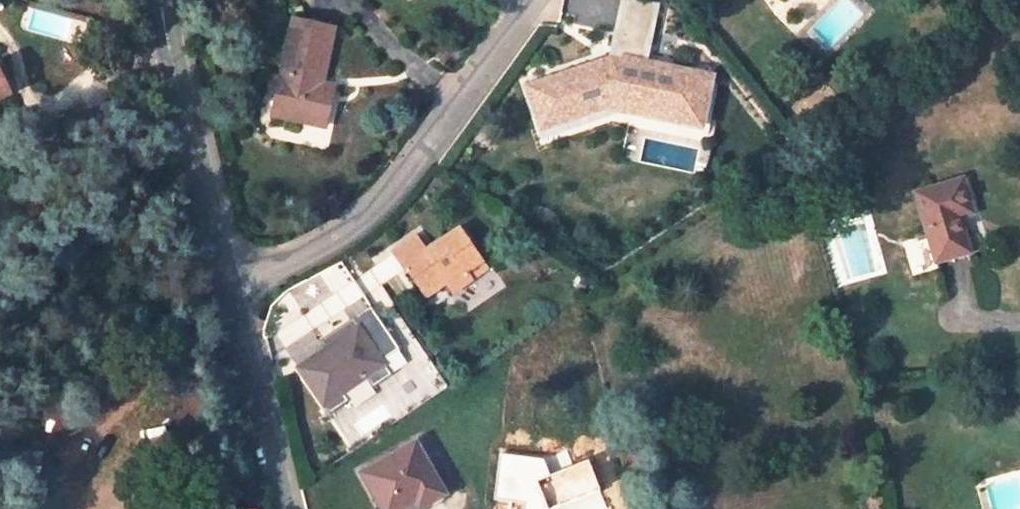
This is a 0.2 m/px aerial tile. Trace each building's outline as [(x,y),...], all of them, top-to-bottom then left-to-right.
[(322,83),(334,28),(293,19),(281,75),(290,77),(281,117),(324,126),(333,85),(322,83)] [(612,109),(670,121),(680,70),(623,58),(622,63),(606,60),(560,75),(576,118),(611,106),(612,109)] [(273,115),(281,117),(290,77),(281,75),(273,115)] [(973,214),(962,179),(914,194),(935,263),(970,253),(960,218),(973,214)] [(485,270),(459,231),(425,253),(415,239),(393,253),(407,274),(409,273),(425,297),(446,283),(452,293),(485,270)] [(327,347),(295,368),(324,412),(389,368),(385,361),(401,352),(371,307),(322,338),(327,347)] [(361,474),(380,508),(419,508),(444,495),(415,443),(361,474)] [(493,499),(520,503),(520,508),(554,508),(600,490),(587,459),(550,473),(544,458),(499,450),(493,499)]
